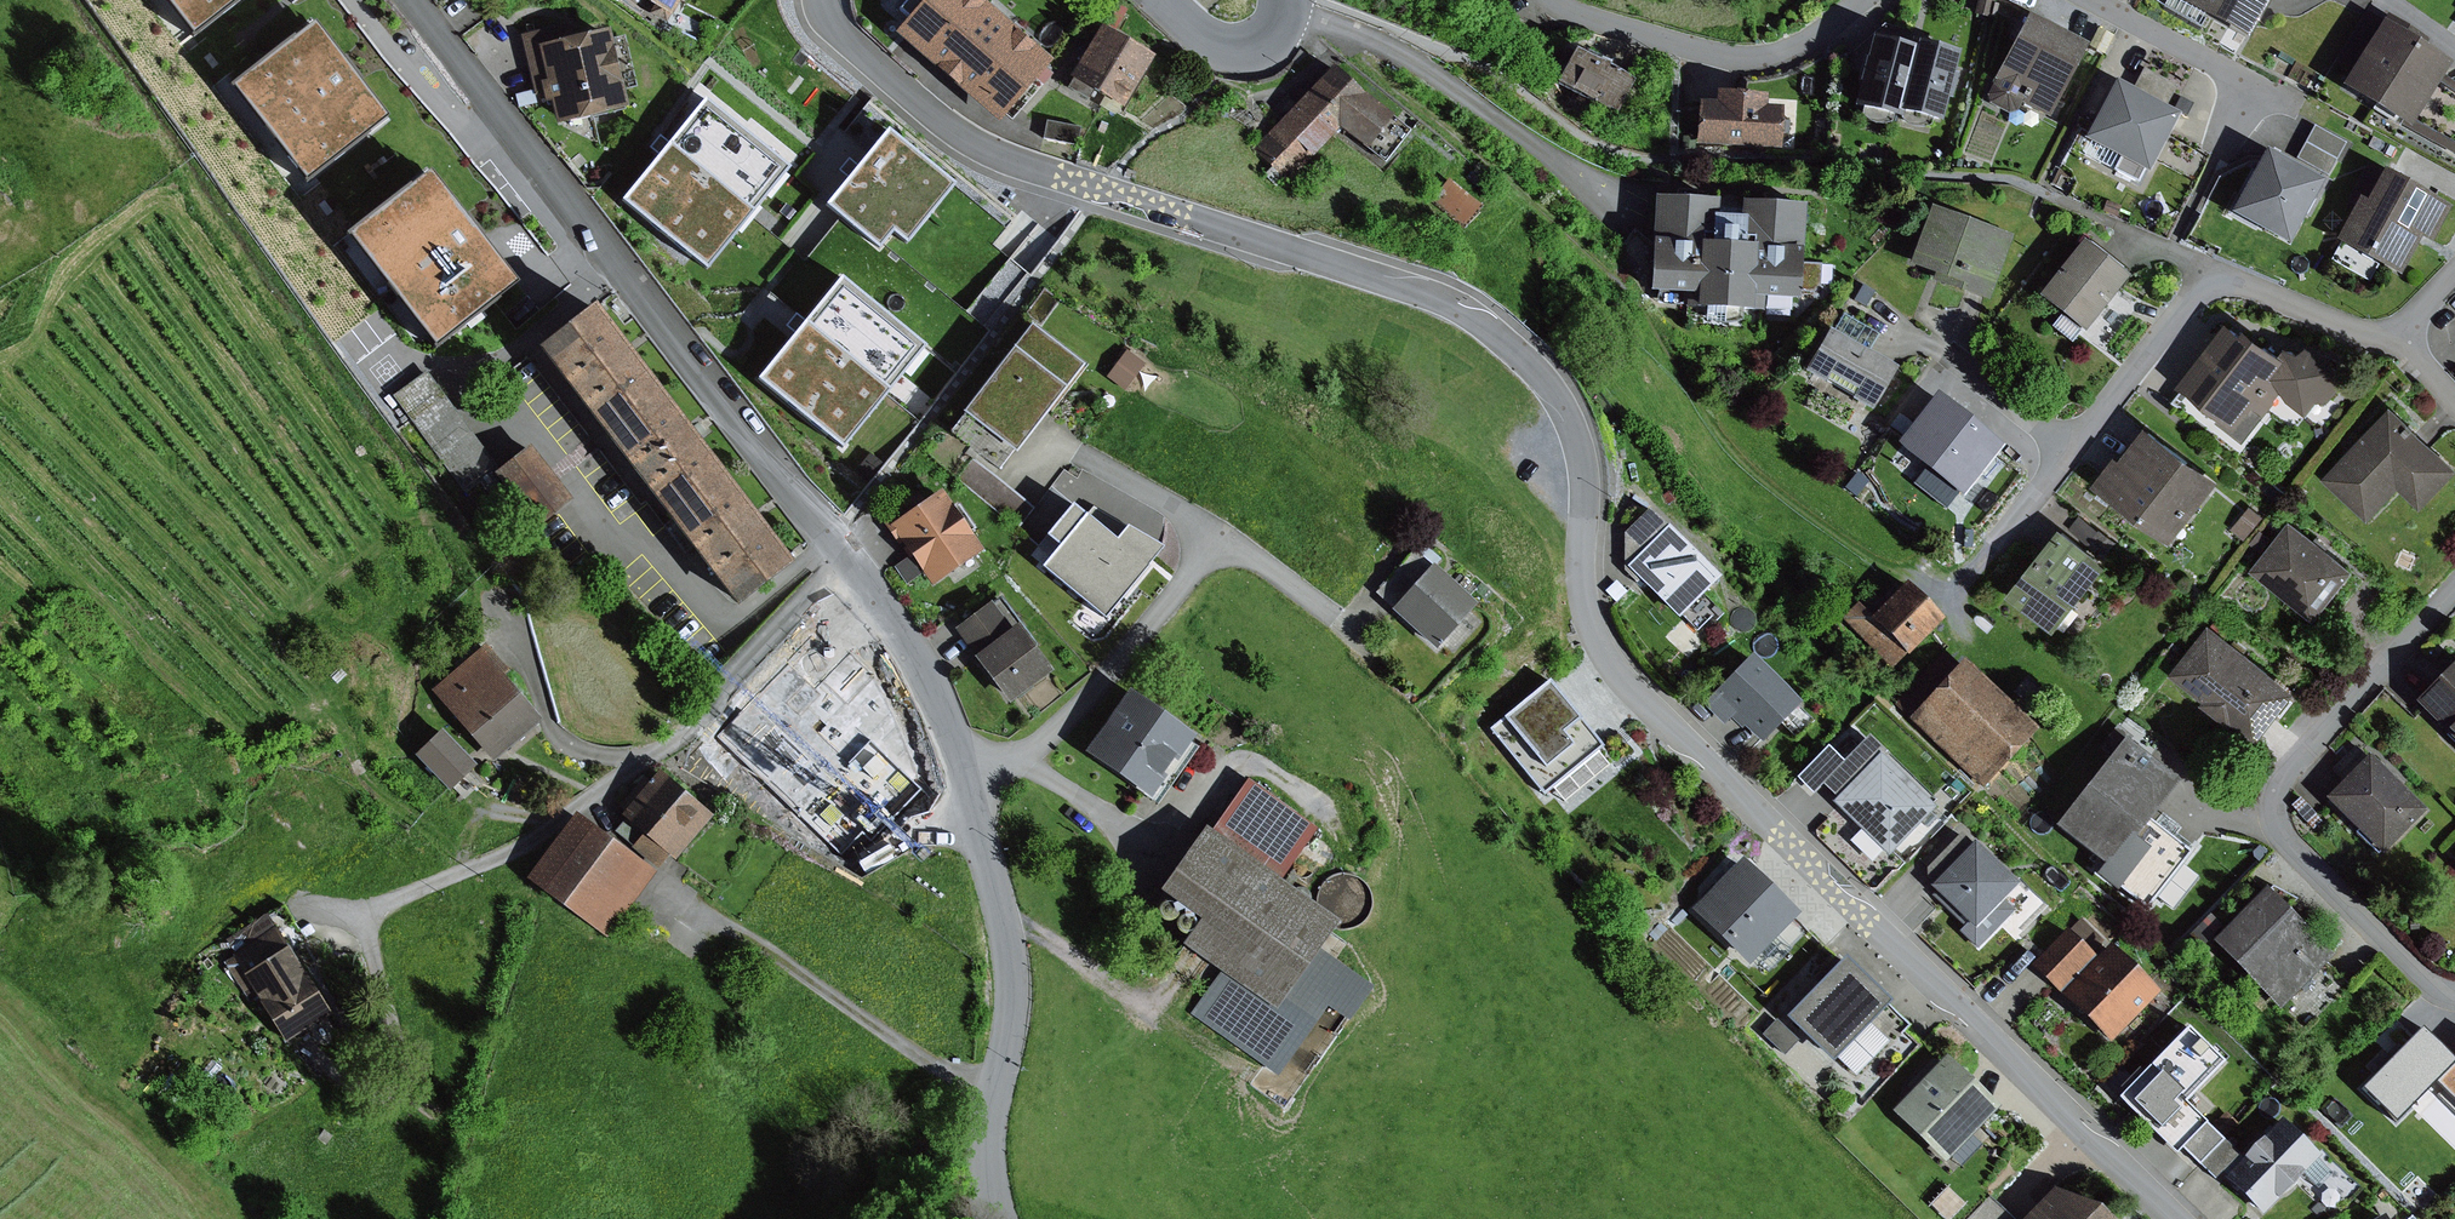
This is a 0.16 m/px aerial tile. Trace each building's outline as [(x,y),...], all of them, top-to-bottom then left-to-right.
[(190,36),(237,0),(162,0),(190,36)] [(654,7),(650,13),(668,22),(679,0),(640,0),(654,7)] [(895,34),(997,122),(1051,61),(980,0),(924,0),(895,34)] [(1975,14),(1989,18),(1994,0),(1978,0),(1975,14)] [(2248,38),(2270,0),(2181,0),(2248,38)] [(2086,46),(2029,16),(1988,93),(1990,103),(2009,113),(2015,112),(2021,101),(2049,116),(2086,46)] [(2384,21),(2344,85),(2454,154),(2454,84),(2443,76),(2451,62),(2384,21)] [(312,23),(232,82),(304,180),(385,121),(312,23)] [(574,24),(520,36),(533,96),(542,94),(544,103),(551,101),(556,124),(624,109),(606,31),(577,38),(574,24)] [(1152,58),(1100,27),(1071,77),(1123,107),(1152,58)] [(2099,29),(2091,46),(2105,53),(2113,35),(2099,29)] [(1917,47),(1874,36),(1868,57),(1863,56),(1856,82),(1862,84),(1856,106),(1899,117),(1900,111),(1917,47)] [(1958,51),(1919,41),(1917,47),(1900,111),(1940,121),(1946,98),(1951,99),(1957,76),(1952,74),(1958,51)] [(1634,80),(1575,49),(1556,84),(1615,116),(1634,80)] [(1330,57),(1252,147),(1289,178),(1338,121),(1385,161),(1413,128),(1330,57)] [(2116,83),(2086,141),(2148,173),(2178,117),(2165,111),(2179,85),(2144,67),(2131,91),(2116,83)] [(531,91),(515,94),(518,108),(534,104),(531,91)] [(1714,103),(1700,102),(1698,143),(1779,147),(1780,107),(1767,107),(1768,93),(1715,91),(1714,103)] [(785,171),(703,104),(666,149),(622,202),(704,269),(785,171)] [(1046,122),(1043,140),(1076,146),(1080,128),(1046,122)] [(2315,127),(2298,158),(2329,174),(2345,144),(2315,127)] [(852,171),(826,203),(880,245),(891,231),(908,243),(953,187),(884,132),(852,171)] [(2266,150),(2233,211),(2290,242),(2323,180),(2266,150)] [(2370,171),(2355,199),(2369,207),(2349,245),(2408,276),(2428,239),(2442,247),(2454,222),(2454,204),(2395,172),(2390,181),(2370,171)] [(428,172),(344,236),(431,349),(515,285),(428,172)] [(1449,179),(1433,198),(1464,225),(1481,205),(1449,179)] [(1714,200),(1654,196),(1649,292),(1687,294),(1686,308),(1764,312),(1764,298),(1798,300),(1803,206),(1740,202),(1739,216),(1714,215),(1714,200)] [(2108,201),(2103,210),(2117,216),(2121,206),(2108,201)] [(2013,236),(1931,206),(1910,264),(1935,273),(1932,281),(1990,302),(2013,236)] [(2084,241),(2040,298),(2085,333),(2129,276),(2084,241)] [(759,379),(841,444),(921,345),(839,280),(798,330),(759,379)] [(591,308),(535,351),(600,433),(655,391),(591,308)] [(2227,318),(2178,385),(2237,428),(2255,403),(2266,411),(2281,390),(2288,402),(2306,415),(2317,401),(2330,401),(2345,383),(2344,359),(2308,345),(2301,354),(2286,343),(2282,349),(2247,324),(2243,330),(2227,318)] [(1083,365),(1030,325),(963,414),(1015,453),(1083,365)] [(1896,368),(1830,329),(1805,371),(1872,410),(1896,368)] [(1126,351),(1107,378),(1125,391),(1144,365),(1126,351)] [(409,420),(441,395),(421,369),(389,394),(409,420)] [(724,479),(655,391),(600,433),(669,522),(724,479)] [(465,492),(498,467),(441,395),(409,420),(465,492)] [(1936,395),(1896,445),(1963,496),(2002,446),(1936,395)] [(2324,477),(2366,517),(2398,484),(2422,508),(2454,474),(2454,467),(2393,407),(2324,477)] [(2116,454),(2094,484),(2173,543),(2220,480),(2148,427),(2123,460),(2116,454)] [(2323,429),(2315,429),(2315,439),(2324,439),(2323,429)] [(527,448),(491,475),(531,529),(568,501),(527,448)] [(973,460),(957,479),(1017,528),(1033,508),(973,460)] [(791,564),(724,479),(669,522),(736,607),(791,564)] [(2274,484),(2266,493),(2276,500),(2283,491),(2274,484)] [(904,504),(880,521),(897,544),(902,543),(933,586),(982,551),(939,490),(909,511),(904,504)] [(1652,504),(1623,533),(1627,568),(1678,616),(1720,577),(1652,504)] [(1042,566),(1104,618),(1161,550),(1125,529),(1114,541),(1070,505),(1048,536),(1059,544),(1042,566)] [(2250,505),(2231,528),(2245,540),(2264,517),(2250,505)] [(2080,515),(2070,529),(2101,552),(2112,539),(2080,515)] [(2291,519),(2252,567),(2316,619),(2355,571),(2291,519)] [(2060,529),(2009,594),(2057,631),(2108,566),(2060,529)] [(1374,594),(1393,610),(1431,566),(1413,550),(1374,594)] [(1431,566),(1393,610),(1436,648),(1475,603),(1431,566)] [(1863,598),(1839,621),(1889,672),(1944,620),(1911,585),(1879,615),(1863,598)] [(1823,589),(1813,602),(1827,613),(1837,600),(1823,589)] [(977,656),(1012,630),(991,602),(955,628),(977,656)] [(838,620),(776,669),(797,696),(790,701),(820,740),(814,744),(841,779),(850,772),(856,780),(863,775),(883,801),(910,780),(897,764),(919,747),(892,712),(903,703),(838,620)] [(2297,692),(2210,625),(2173,672),(2260,740),(2297,692)] [(977,656),(974,658),(1008,704),(1051,674),(1016,627),(1012,630),(977,656)] [(2173,641),(2143,680),(2156,690),(2186,651),(2173,641)] [(756,642),(717,684),(739,703),(778,661),(756,642)] [(484,646),(431,690),(493,763),(507,751),(541,722),(503,677),(507,673),(484,646)] [(1751,654),(1702,705),(1724,726),(1732,718),(1742,728),(1745,725),(1763,743),(1801,703),(1751,654)] [(1895,703),(1987,789),(2041,730),(1965,659),(1957,668),(1941,654),(1895,703)] [(2415,702),(2454,745),(2454,666),(2415,702)] [(1549,683),(1493,728),(1545,792),(1601,747),(1549,683)] [(1192,737),(1127,693),(1085,755),(1151,799),(1192,737)] [(441,731),(415,756),(449,790),(475,765),(441,731)] [(2125,735),(2056,826),(2107,865),(2100,875),(2149,912),(2196,850),(2155,820),(2185,780),(2125,735)] [(1838,797),(1832,803),(1888,857),(1934,810),(1921,797),(1925,792),(1868,736),(1843,762),(1823,783),(1838,797)] [(2346,783),(2329,800),(2385,856),(2431,811),(2360,740),(2332,768),(2346,783)] [(1826,747),(1797,778),(1813,794),(1823,783),(1843,762),(1826,747)] [(658,773),(624,816),(640,828),(629,842),(658,865),(667,854),(679,862),(714,817),(658,773)] [(1318,828),(1248,779),(1211,833),(1204,828),(1157,894),(1198,922),(1181,947),(1219,973),(1274,1012),(1316,951),(1335,923),(1279,884),(1318,828)] [(653,870),(576,818),(532,881),(609,934),(653,870)] [(1924,861),(1940,876),(1972,842),(1955,827),(1924,861)] [(1940,876),(1930,887),(1968,922),(1959,931),(1979,949),(2014,911),(2003,900),(2018,884),(1972,842),(1940,876)] [(1742,860),(1690,912),(1745,967),(1797,915),(1742,860)] [(2266,888),(2212,942),(2280,1009),(2334,955),(2266,888)] [(1165,923),(1168,922),(1171,921),(1173,920),(1175,917),(1176,914),(1175,911),(1174,908),(1172,906),(1169,904),(1166,904),(1163,904),(1160,906),(1158,908),(1157,911),(1157,915),(1158,917),(1159,920),(1162,922),(1165,923)] [(267,938),(276,932),(293,922),(283,906),(257,921),(267,938)] [(1181,934),(1184,934),(1187,933),(1190,931),(1191,929),(1192,926),(1192,923),(1190,920),(1188,917),(1185,916),(1182,915),(1179,916),(1176,918),(1174,920),(1173,923),(1173,926),(1174,929),(1176,932),(1178,933),(1181,934)] [(2080,919),(2070,930),(2092,951),(2102,940),(2080,919)] [(2066,930),(2032,964),(2058,990),(2092,955),(2066,930)] [(267,938),(224,964),(242,992),(250,987),(284,1041),(328,1014),(276,932),(267,938)] [(2157,992),(2109,945),(2062,992),(2110,1039),(2157,992)] [(1274,1012),(1219,973),(1191,1013),(1279,1075),(1326,1008),(1348,1023),(1371,990),(1316,951),(1274,1012)] [(1842,959),(1785,1019),(1831,1063),(1888,1003),(1842,959)] [(1777,1020),(1763,1035),(1785,1055),(1799,1041),(1777,1020)] [(2120,1098),(2155,1132),(2185,1103),(2223,1062),(2187,1028),(2120,1098)] [(2454,1055),(2405,1054),(2404,1123),(2454,1123),(2454,1055)] [(1946,1057),(1893,1113),(1945,1163),(1998,1107),(1946,1057)] [(2183,1147),(2206,1124),(2185,1103),(2155,1132),(2176,1153),(2183,1147)] [(2242,1160),(2224,1178),(2262,1215),(2278,1199),(2292,1188),(2303,1172),(2319,1155),(2281,1121),(2261,1140),(2249,1148),(2242,1160)] [(2206,1124),(2183,1147),(2215,1178),(2237,1156),(2206,1124)] [(2054,1189),(2024,1218),(2111,1218),(2099,1208),(2054,1189)] [(1990,1195),(1966,1218),(2013,1218),(1990,1195)]
